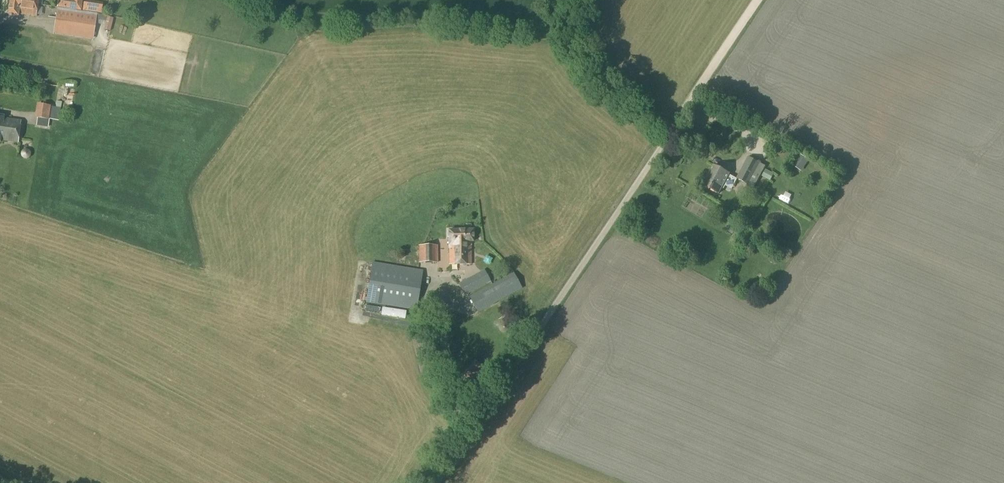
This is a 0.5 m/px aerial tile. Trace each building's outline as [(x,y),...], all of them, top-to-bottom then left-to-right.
[(36,16),(38,4),(10,0),(8,14),(18,16),(18,14),(36,16)] [(82,0),(58,0),(57,8),(81,11),(82,0)] [(101,13),(102,2),(83,0),(82,11),(101,13)] [(96,17),(56,11),(53,34),(93,40),(96,17)] [(110,31),(113,18),(107,17),(103,30),(110,31)] [(59,121),(60,109),(50,108),(51,106),(36,104),(35,118),(49,120),(49,119),(59,121)] [(21,121),(4,118),(4,116),(0,115),(0,142),(0,140),(18,143),(21,121)] [(801,172),(808,160),(801,155),(793,166),(801,172)] [(748,185),(760,164),(748,157),(736,179),(748,185)] [(719,194),(729,174),(714,166),(703,185),(719,194)] [(765,170),(762,177),(770,181),(773,174),(765,170)] [(827,170),(826,178),(834,179),(835,170),(827,170)] [(785,195),(783,200),(791,203),(793,198),(785,195)] [(449,245),(471,245),(471,241),(473,241),(473,230),(448,230),(448,245),(449,245)] [(418,263),(437,263),(437,245),(418,246),(418,263)] [(471,245),(449,245),(449,264),(471,264),(471,245)] [(417,310),(423,270),(372,262),(365,302),(417,310)] [(465,295),(489,282),(484,271),(459,284),(465,295)] [(477,313),(521,289),(513,273),(469,297),(477,313)]
